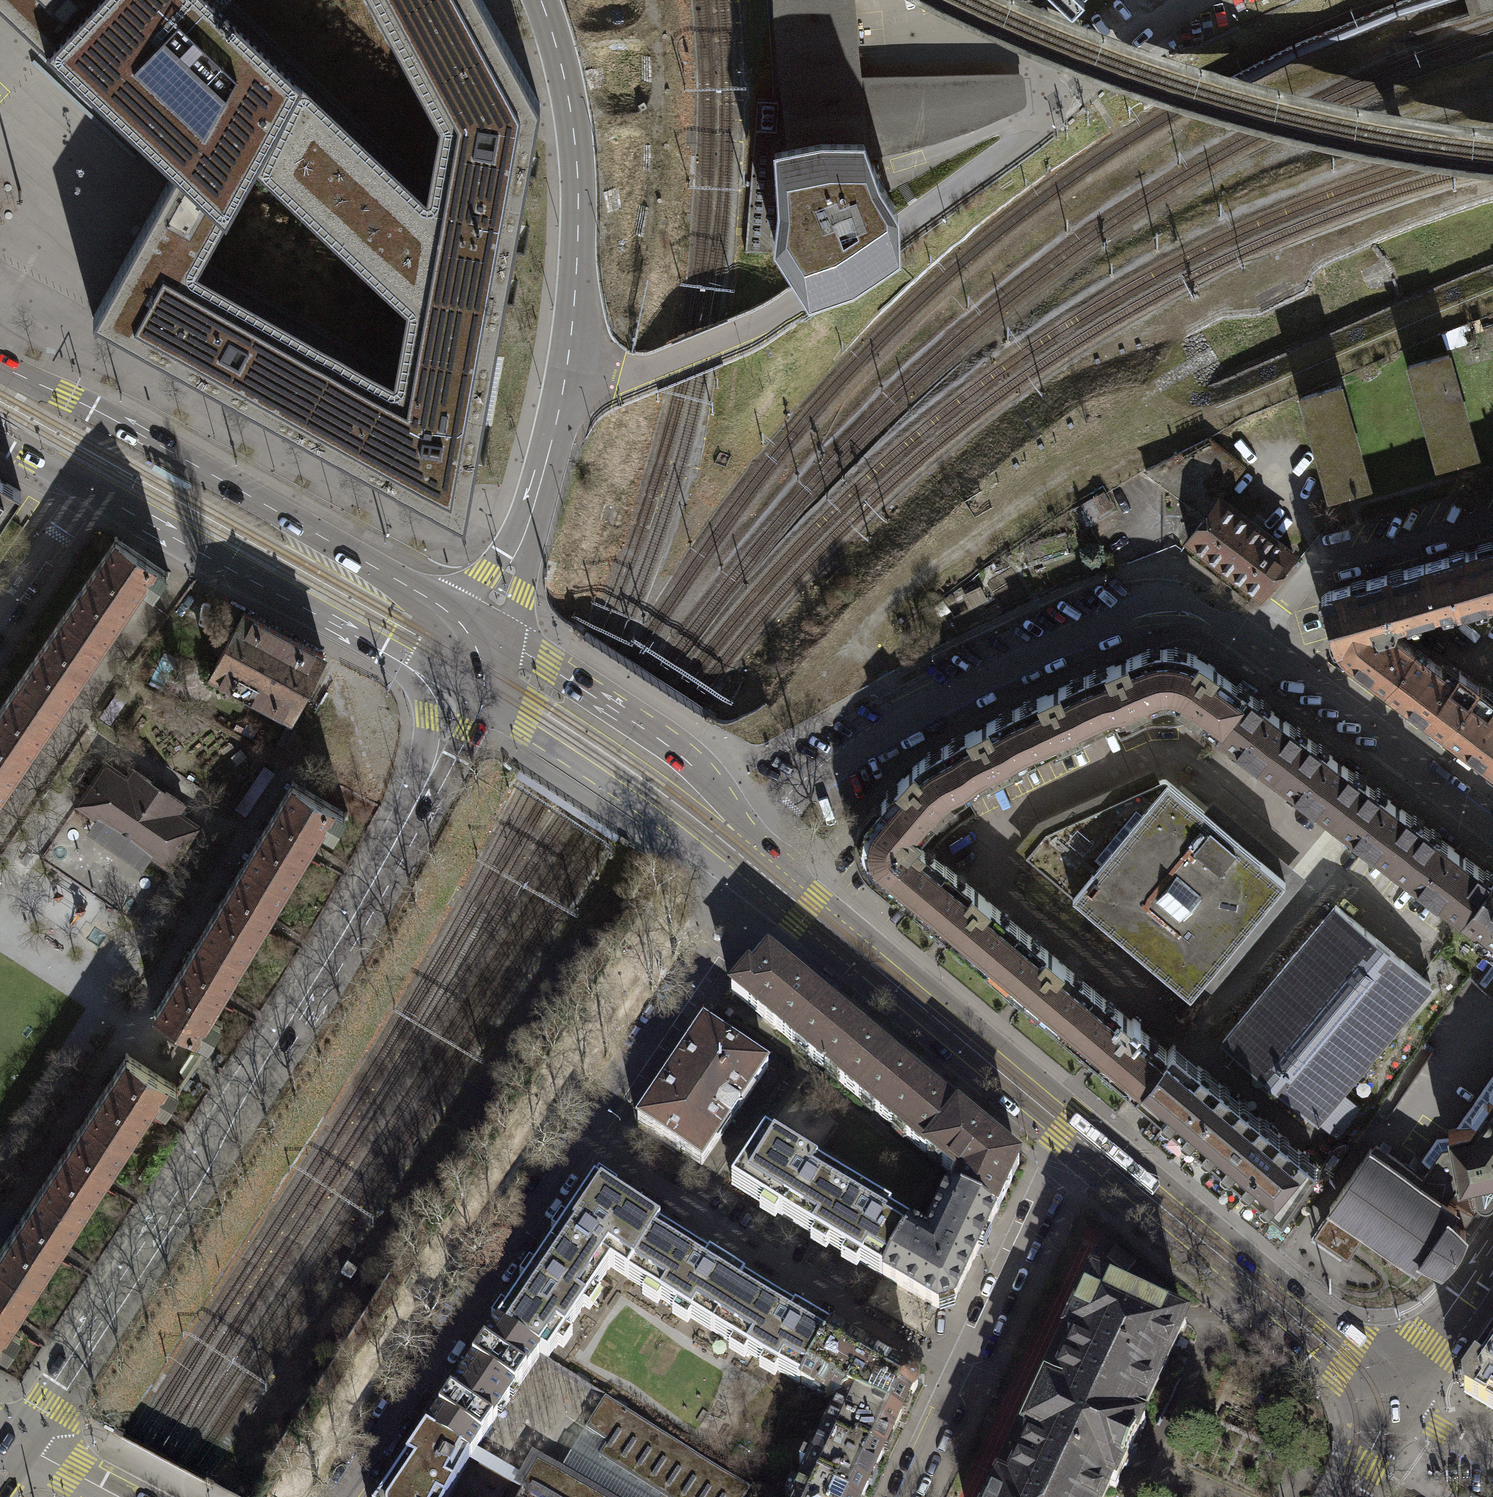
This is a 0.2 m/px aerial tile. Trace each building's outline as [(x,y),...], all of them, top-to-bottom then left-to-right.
[(124,116),(176,165),(93,316),(465,522),(540,103),(484,0),(374,0),(439,119),(427,189),(224,0),(0,0),(124,116)] [(866,155),(858,83),(857,75),(850,0),(775,0),(792,167),(866,159),(866,155)] [(1072,14),(1084,0),(1057,0),(1072,14)] [(1008,112),(1008,114),(1023,107),(1024,106),(1025,105),(1026,103),(1026,101),(1026,98),(1025,79),(1024,77),(1023,75),(1022,73),(1020,72),(1017,72),(857,75),(858,83),(1004,79),(1008,112)] [(858,83),(866,155),(904,148),(937,139),(973,127),(1008,112),(1004,79),(858,83)] [(864,136),(820,136),(775,145),(777,174),(779,205),(774,243),(794,276),(809,301),(854,284),(900,253),(899,213),(894,206),(879,180),(873,164),(864,136)] [(1448,354),(1408,365),(1436,467),(1477,456),(1448,354)] [(1340,386),(1301,396),(1328,498),(1367,487),(1340,386)] [(1209,436),(1148,468),(1208,513),(1220,497),(1238,510),(1258,482),(1241,470),(1245,466),(1209,436)] [(0,479),(0,522),(4,516),(21,491),(0,479)] [(1099,491),(1092,496),(1097,503),(1090,507),(1098,518),(1111,509),(1099,491)] [(1260,593),(1292,550),(1238,510),(1220,497),(1208,513),(1188,541),(1260,593)] [(116,538),(65,613),(105,640),(141,586),(153,594),(167,573),(116,538)] [(1423,563),(1438,612),(1455,607),(1456,611),(1492,601),(1492,543),(1423,563)] [(1346,658),(1385,685),(1415,647),(1396,633),(1398,623),(1438,612),(1423,563),(1323,591),(1337,649),(1346,658)] [(243,612),(210,673),(290,716),(324,655),(243,612)] [(80,675),(105,640),(65,613),(17,684),(56,711),(80,675)] [(1433,722),(1445,731),(1479,685),(1467,676),(1459,669),(1455,674),(1443,665),(1442,667),(1415,647),(1385,685),(1423,714),(1433,722)] [(1131,656),(1081,676),(1104,721),(1166,699),(1160,648),(1145,649),(1131,656)] [(1174,700),(1217,732),(1245,691),(1199,656),(1179,650),(1160,648),(1166,699),(1174,700)] [(1064,684),(1014,710),(1036,755),(1104,721),(1081,676),(1064,684)] [(56,711),(17,684),(0,709),(0,775),(8,781),(32,746),(56,711)] [(1492,767),(1492,696),(1479,685),(1445,731),(1472,752),(1492,767)] [(1262,704),(1245,691),(1217,732),(1209,740),(1207,751),(1234,771),(1247,754),(1275,775),(1304,736),(1262,704)] [(968,790),(1036,755),(1014,710),(978,729),(942,747),(968,790)] [(1328,754),(1304,736),(1275,775),(1332,818),(1361,779),(1328,754)] [(908,771),(881,803),(920,836),(946,805),(955,798),(968,790),(942,747),(926,757),(917,764),(908,771)] [(97,819),(150,856),(171,870),(200,827),(179,812),(184,804),(164,790),(166,786),(155,779),(153,782),(132,768),(126,776),(105,762),(76,805),(97,819)] [(275,772),(264,765),(234,808),(245,816),(275,772)] [(1039,820),(1015,847),(1026,856),(1047,831),(1162,780),(1156,767),(1039,820)] [(8,781),(0,775),(0,793),(8,781)] [(1200,980),(1285,879),(1205,812),(1166,780),(1163,779),(1162,780),(1047,831),(1026,856),(1124,937),(1190,993),(1200,980)] [(1372,787),(1361,779),(1332,818),(1342,826),(1391,863),(1420,824),(1391,802),(1372,787)] [(246,859),(287,884),(309,848),(321,828),(333,835),(346,814),(292,782),(246,859)] [(1307,877),(1215,800),(1205,812),(1285,879),(1200,980),(1212,990),(1307,877)] [(895,890),(912,904),(944,866),(915,841),(920,836),(881,803),(867,820),(863,829),(861,839),(861,848),(863,857),(868,865),(873,872),(883,880),(895,890)] [(142,868),(150,856),(97,819),(88,831),(142,868)] [(1444,842),(1420,824),(1391,863),(1460,915),(1461,915),(1490,877),(1444,842)] [(202,933),(243,957),(265,921),(287,884),(246,859),(202,933)] [(949,935),(985,965),(1018,926),(944,866),(912,904),(949,935)] [(1492,939),(1492,872),(1490,877),(1461,915),(1492,939)] [(1336,904),(1222,1041),(1317,1119),(1318,1118),(1338,1094),(1431,983),(1336,904)] [(1023,996),(1060,1027),(1092,989),(1018,926),(985,965),(1023,996)] [(243,957),(202,933),(155,1011),(208,1043),(221,1021),(209,1014),(221,994),(243,957)] [(959,1179),(951,1194),(995,1215),(1019,1165),(971,1125),(910,1073),(839,1015),(768,955),(752,974),(749,971),(731,991),(778,1030),(926,1154),(953,1175),(959,1179)] [(1168,1051),(1092,989),(1060,1027),(1098,1059),(1135,1090),(1168,1051)] [(768,1067),(703,1023),(671,1071),(637,1121),(672,1145),(702,1165),(768,1067)] [(1160,1111),(1283,1214),(1317,1164),(1198,1065),(1186,1055),(1173,1044),(1168,1051),(1135,1090),(1147,1101),(1160,1111)] [(87,1115),(128,1141),(150,1107),(153,1102),(165,1109),(179,1088),(127,1055),(87,1115)] [(1430,1165),(1458,1184),(1473,1181),(1476,1193),(1477,1196),(1479,1198),(1483,1200),(1486,1200),(1489,1200),(1492,1199),(1492,1198),(1492,1074),(1457,1127),(1448,1129),(1449,1136),(1437,1137),(1422,1160),(1430,1165)] [(1355,1108),(1338,1094),(1318,1118),(1337,1134),(1355,1108)] [(41,1187),(81,1213),(104,1177),(128,1141),(87,1115),(41,1187)] [(864,1265),(883,1276),(912,1228),(890,1215),(892,1211),(765,1134),(731,1184),(779,1214),(864,1265)] [(1330,1207),(1332,1209),(1348,1220),(1364,1230),(1416,1266),(1422,1257),(1441,1267),(1450,1259),(1457,1249),(1462,1240),(1466,1231),(1462,1227),(1472,1214),(1457,1204),(1456,1205),(1448,1199),(1442,1195),(1420,1180),(1379,1151),(1371,1146),(1332,1204),(1330,1207)] [(1454,1191),(1458,1184),(1430,1165),(1426,1171),(1420,1180),(1442,1195),(1448,1199),(1454,1191)] [(527,1277),(492,1330),(535,1355),(543,1359),(605,1266),(796,1382),(827,1332),(787,1309),(727,1273),(650,1224),(592,1186),(568,1220),(527,1277)] [(81,1213),(41,1187),(0,1249),(0,1262),(35,1284),(58,1249),(81,1213)] [(912,1228),(883,1276),(939,1309),(953,1304),(995,1215),(951,1194),(947,1192),(931,1228),(932,1230),(929,1238),(912,1228)] [(1352,1247),(1364,1230),(1348,1220),(1332,1209),(1317,1231),(1332,1242),(1348,1253),(1352,1247)] [(1136,1263),(1116,1246),(1106,1257),(1126,1274),(1136,1263)] [(35,1284),(0,1262),(0,1347),(8,1352),(21,1331),(9,1324),(13,1319),(35,1284)] [(1091,1280),(1088,1287),(1090,1287),(1070,1331),(1068,1330),(1065,1337),(1072,1340),(1073,1339),(1078,1341),(1076,1344),(1065,1369),(1055,1391),(1045,1386),(1022,1435),(1032,1440),(1009,1489),(1004,1487),(1005,1485),(997,1482),(994,1489),(996,1489),(992,1496),(1103,1496),(1109,1485),(1116,1489),(1119,1482),(1117,1481),(1124,1467),(1126,1468),(1137,1444),(1135,1443),(1141,1429),(1143,1430),(1146,1423),(1139,1420),(1181,1330),(1183,1331),(1186,1324),(1179,1321),(1178,1322),(1098,1285),(1099,1283),(1091,1280)] [(492,1330),(472,1357),(406,1455),(377,1496),(444,1496),(470,1449),(535,1355),(492,1330)] [(796,1382),(834,1403),(792,1496),(860,1496),(862,1492),(884,1443),(911,1383),(859,1352),(827,1332),(796,1382)] [(1488,1340),(1461,1378),(1464,1394),(1492,1410),(1492,1332),(1488,1340)] [(1076,1344),(1065,1339),(1053,1364),(1065,1369),(1076,1344)] [(661,1496),(742,1496),(747,1488),(602,1397),(582,1429),(602,1442),(594,1455),(661,1496)] [(533,1461),(518,1488),(532,1496),(595,1496),(533,1461)]
